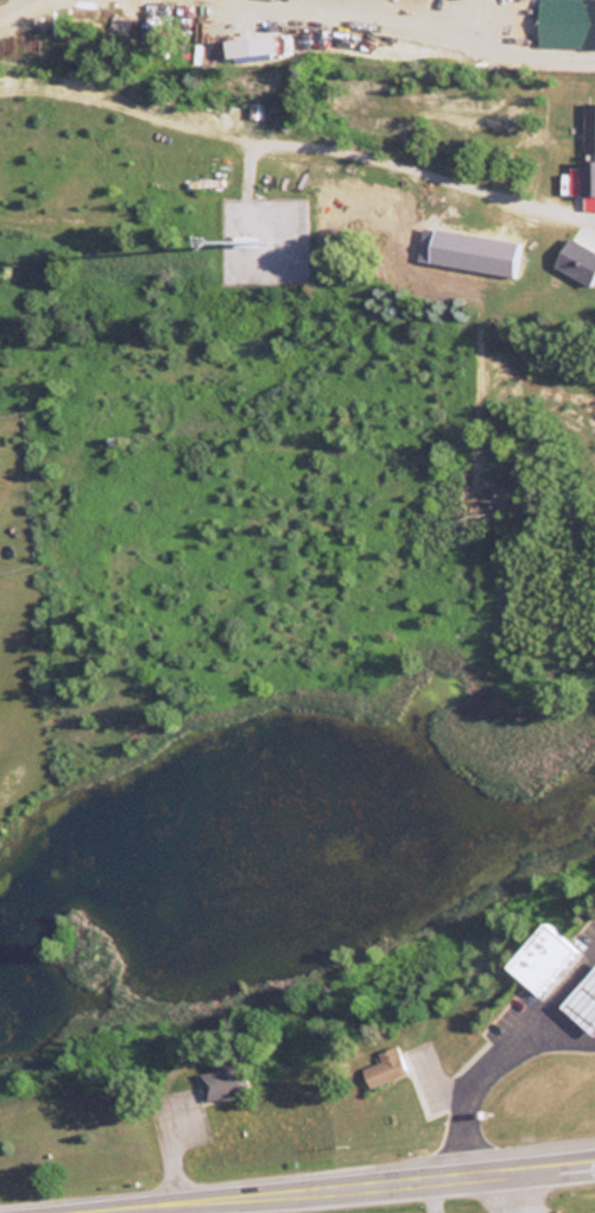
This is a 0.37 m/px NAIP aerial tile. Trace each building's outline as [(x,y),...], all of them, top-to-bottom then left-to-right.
[(582,104),(582,195),(594,195),(594,104),(582,104)] [(467,277),(497,279),(500,244),(470,241),(467,277)] [(543,996),(581,950),(547,922),(508,967),(543,996)] [(559,1005),(594,963),(594,1035),(594,1036),(559,1005)] [(408,1074),(398,1045),(377,1052),(381,1061),(362,1067),(368,1087),(408,1074)] [(210,1059),(213,1071),(200,1074),(206,1101),(246,1091),(237,1053),(210,1059)]
